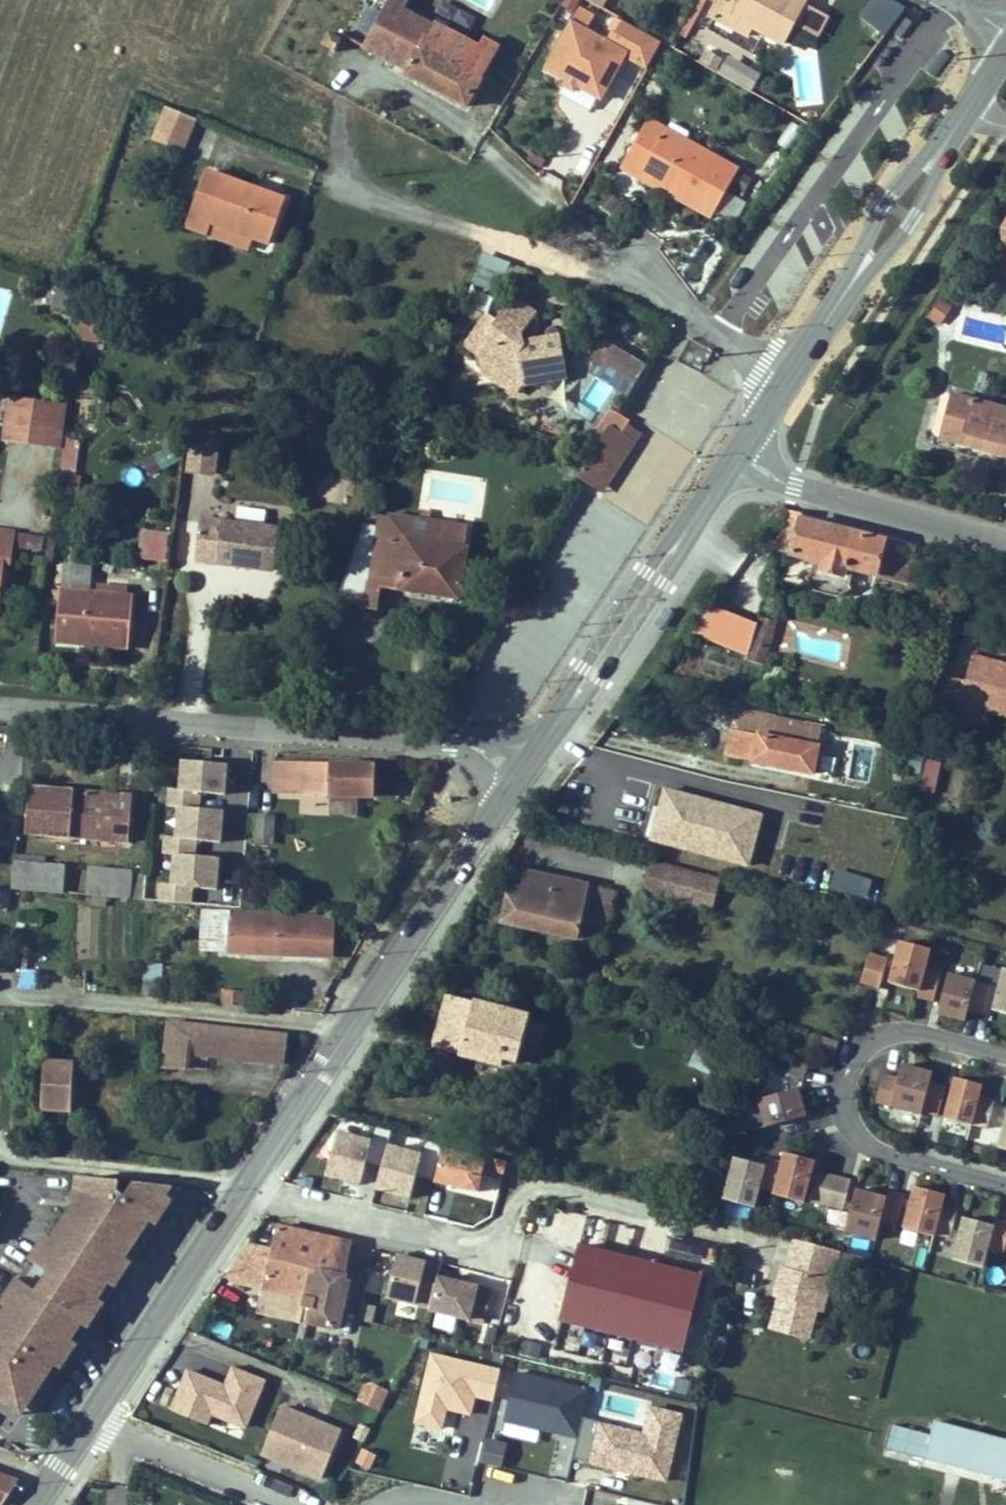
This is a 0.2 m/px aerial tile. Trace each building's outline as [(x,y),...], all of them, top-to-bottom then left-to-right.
[(581,0),(562,0),(559,6),(572,14),(581,0)] [(790,56),(801,36),(813,15),(786,0),(774,0),(773,2),(769,0),(713,0),(710,6),(727,16),(719,30),(756,51),(761,41),(790,56)] [(861,20),(893,38),(908,9),(892,0),(872,0),(861,20)] [(361,56),(408,81),(406,84),(469,113),(494,62),(490,60),(495,50),(482,42),(476,52),(432,30),(430,33),(402,19),(406,11),(388,1),(361,56)] [(813,15),(801,36),(825,48),(836,29),(813,15)] [(612,51),(577,31),(550,77),(571,89),(568,94),(581,102),(584,97),(605,109),(629,66),(651,79),(666,53),(627,30),(620,43),(617,41),(612,51)] [(322,56),(336,63),(344,48),(346,43),(333,36),(322,56)] [(147,133),(175,146),(189,113),(161,100),(147,133)] [(627,177),(667,201),(671,195),(719,223),(741,185),(690,155),(687,159),(667,148),(670,144),(651,133),(627,177)] [(191,232),(211,240),(215,230),(257,246),(273,252),(291,205),(212,177),(191,232)] [(715,229),(719,223),(671,195),(667,201),(715,229)] [(253,256),(257,246),(215,230),(211,240),(253,256)] [(928,308),(916,326),(926,332),(938,314),(928,308)] [(513,312),(501,329),(525,346),(538,329),(513,312)] [(76,340),(98,344),(101,327),(79,323),(76,340)] [(476,343),(486,349),(496,335),(486,328),(476,343)] [(476,343),(464,359),(474,367),(478,383),(493,380),(502,386),(501,397),(516,408),(522,399),(568,393),(561,350),(527,355),(525,360),(518,356),(525,346),(501,329),(496,335),(486,349),(476,343)] [(595,380),(607,377),(618,359),(610,354),(591,358),(595,380)] [(634,395),(645,378),(618,359),(607,377),(634,395)] [(942,407),(930,404),(920,444),(932,447),(942,407)] [(3,437),(43,442),(46,410),(6,405),(3,437)] [(942,407),(932,447),(997,463),(1000,451),(1005,453),(1005,422),(942,407)] [(62,427),(63,412),(46,410),(43,442),(3,437),(2,444),(60,451),(61,438),(62,427)] [(627,443),(610,434),(587,472),(604,479),(606,475),(627,443)] [(60,451),(59,456),(69,456),(72,439),(61,438),(60,451)] [(194,441),(192,453),(217,456),(218,442),(194,441)] [(616,480),(636,448),(627,443),(606,475),(616,480)] [(148,475),(177,465),(171,449),(142,459),(148,475)] [(215,477),(217,456),(192,453),(191,475),(215,477)] [(55,496),(74,497),(76,481),(57,479),(55,496)] [(73,511),(74,497),(55,496),(54,510),(73,511)] [(383,496),(380,513),(468,529),(471,511),(383,496)] [(460,573),(468,529),(380,513),(374,551),(370,551),(365,577),(382,578),(385,561),(460,573)] [(236,527),(204,524),(201,565),(225,567),(236,527)] [(1,557),(10,557),(13,528),(0,527),(0,569),(1,557)] [(225,567),(280,572),(281,554),(283,531),(269,530),(236,527),(225,567)] [(897,558),(813,538),(815,531),(794,527),(781,570),(830,580),(828,590),(813,598),(822,613),(848,619),(860,606),(850,596),(852,585),(887,593),(897,558)] [(141,561),(170,563),(172,532),(142,530),(141,561)] [(17,550),(43,552),(44,536),(18,534),(17,550)] [(897,558),(887,593),(889,593),(893,577),(924,584),(930,566),(897,558)] [(920,601),(924,584),(893,577),(889,593),(920,601)] [(140,657),(144,606),(70,602),(66,652),(140,657)] [(766,637),(758,669),(774,673),(782,642),(766,637)] [(1004,683),(967,672),(960,695),(942,690),(931,728),(949,734),(954,716),(1005,730),(1005,678),(1004,683)] [(850,748),(765,729),(754,775),(839,793),(850,748)] [(380,764),(287,756),(284,788),(377,794),(380,764)] [(927,760),(923,791),(937,793),(941,762),(927,760)] [(226,847),(228,801),(230,801),(231,765),(182,763),(181,791),(173,790),(171,854),(219,856),(220,846),(226,847)] [(650,843),(752,869),(766,813),(663,788),(650,843)] [(147,802),(43,794),(41,835),(143,843),(147,802)] [(272,825),(273,813),(246,811),(244,823),(272,825)] [(244,823),(243,836),(271,838),(272,825),(244,823)] [(196,895),(222,896),(224,857),(174,855),(173,884),(161,883),(160,903),(196,904),(196,895)] [(66,894),(68,865),(23,861),(15,860),(12,890),(56,893),(66,894)] [(75,895),(145,900),(148,872),(78,866),(75,895)] [(157,901),(159,874),(148,872),(145,900),(157,901)] [(662,873),(654,905),(672,910),(681,878),(662,873)] [(731,892),(681,878),(672,910),(723,923),(731,892)] [(579,934),(587,906),(511,887),(498,938),(574,956),(579,934)] [(602,940),(609,913),(587,906),(579,934),(602,940)] [(212,945),(232,946),(232,915),(207,914),(207,924),(212,925),(212,945)] [(232,915),(232,946),(276,946),(279,916),(232,915)] [(342,948),(343,933),(343,918),(279,916),(276,946),(342,948)] [(923,1016),(931,988),(915,983),(921,964),(891,956),(880,998),(910,1005),(908,1012),(923,1016)] [(154,966),(137,965),(135,997),(152,998),(154,966)] [(874,973),(859,968),(850,997),(865,1002),(874,973)] [(994,983),(983,1025),(1005,1031),(1005,987),(994,983)] [(928,1028),(955,1035),(958,1025),(973,1029),(981,1001),(938,989),(928,1028)] [(221,991),(222,1006),(246,1005),(245,990),(221,991)] [(432,1044),(455,1049),(469,999),(446,994),(432,1044)] [(529,1012),(519,1011),(469,999),(455,1049),(503,1061),(516,1059),(529,1012)] [(179,1019),(162,1018),(159,1061),(191,1064),(196,1043),(279,1050),(281,1026),(270,1026),(179,1019)] [(756,1044),(751,1063),(768,1068),(773,1049),(756,1044)] [(694,1050),(690,1067),(711,1072),(715,1055),(694,1050)] [(72,1103),(74,1066),(47,1064),(45,1102),(72,1103)] [(794,1098),(798,1082),(770,1074),(766,1090),(794,1098)] [(867,1116),(911,1128),(912,1125),(927,1129),(935,1101),(919,1097),(922,1087),(892,1079),(888,1091),(874,1088),(867,1116)] [(969,1110),(972,1099),(945,1092),(934,1132),(977,1142),(984,1114),(969,1110)] [(749,1117),(757,1143),(796,1132),(789,1106),(749,1117)] [(998,1122),(988,1162),(1005,1166),(1005,1124),(998,1122)] [(376,1143),(339,1134),(329,1179),(365,1188),(376,1143)] [(426,1153),(390,1145),(379,1190),(415,1198),(426,1153)] [(439,1190),(485,1193),(487,1154),(441,1151),(439,1190)] [(716,1212),(746,1219),(751,1200),(765,1203),(765,1207),(795,1215),(806,1173),(775,1165),(774,1170),(760,1166),(757,1178),(727,1170),(716,1212)] [(87,1177),(86,1191),(47,1247),(53,1251),(43,1265),(38,1261),(24,1281),(30,1284),(20,1298),(14,1295),(0,1315),(0,1391),(2,1392),(15,1401),(19,1396),(27,1402),(179,1185),(140,1182),(130,1196),(122,1191),(124,1180),(87,1177)] [(842,1191),(811,1183),(803,1217),(833,1225),(842,1191)] [(179,1196),(174,1193),(20,1413),(21,1413),(27,1412),(30,1409),(34,1406),(179,1196)] [(847,1202),(836,1243),(866,1251),(871,1232),(887,1236),(896,1203),(880,1199),(877,1210),(847,1202)] [(935,1207),(904,1199),(893,1241),(924,1249),(925,1245),(940,1250),(949,1216),(933,1212),(935,1207)] [(953,1230),(942,1271),(973,1279),(978,1260),(993,1264),(1002,1231),(986,1227),(983,1238),(953,1230)] [(322,1279),(343,1285),(356,1244),(272,1228),(253,1290),(308,1303),(302,1330),(308,1317),(314,1305),(322,1279)] [(38,1261),(43,1265),(53,1251),(47,1247),(45,1246),(36,1259),(38,1261)] [(436,1263),(400,1255),(389,1300),(425,1309),(436,1263)] [(801,1360),(810,1328),(817,1297),(827,1299),(834,1271),(786,1258),(779,1288),(771,1317),(762,1350),(801,1360)] [(555,1334),(677,1366),(695,1295),(574,1262),(555,1334)] [(12,1293),(20,1298),(30,1284),(24,1281),(22,1279),(12,1293)] [(302,1330),(330,1337),(343,1285),(322,1279),(314,1305),(308,1317),(302,1330)] [(444,1281),(437,1317),(483,1326),(489,1289),(444,1281)] [(770,1286),(763,1315),(771,1317),(779,1288),(770,1286)] [(819,1331),(827,1299),(817,1297),(810,1328),(819,1331)] [(477,1399),(494,1403),(502,1369),(430,1352),(413,1426),(444,1433),(449,1412),(473,1417),(477,1399)] [(170,1408),(245,1437),(267,1380),(233,1366),(226,1384),(186,1369),(170,1408)] [(593,1392),(519,1374),(507,1421),(581,1438),(593,1392)] [(367,1380),(356,1403),(380,1414),(390,1391),(367,1380)] [(288,1407),(266,1452),(325,1480),(347,1435),(288,1407)] [(979,1434),(931,1421),(921,1460),(970,1472),(979,1434)] [(505,1434),(537,1438),(539,1430),(506,1425),(505,1434)] [(979,1434),(970,1472),(1005,1482),(1005,1441),(979,1434)] [(480,1463),(504,1465),(505,1441),(481,1440),(480,1463)] [(14,1468),(0,1465),(0,1490),(14,1468)]
